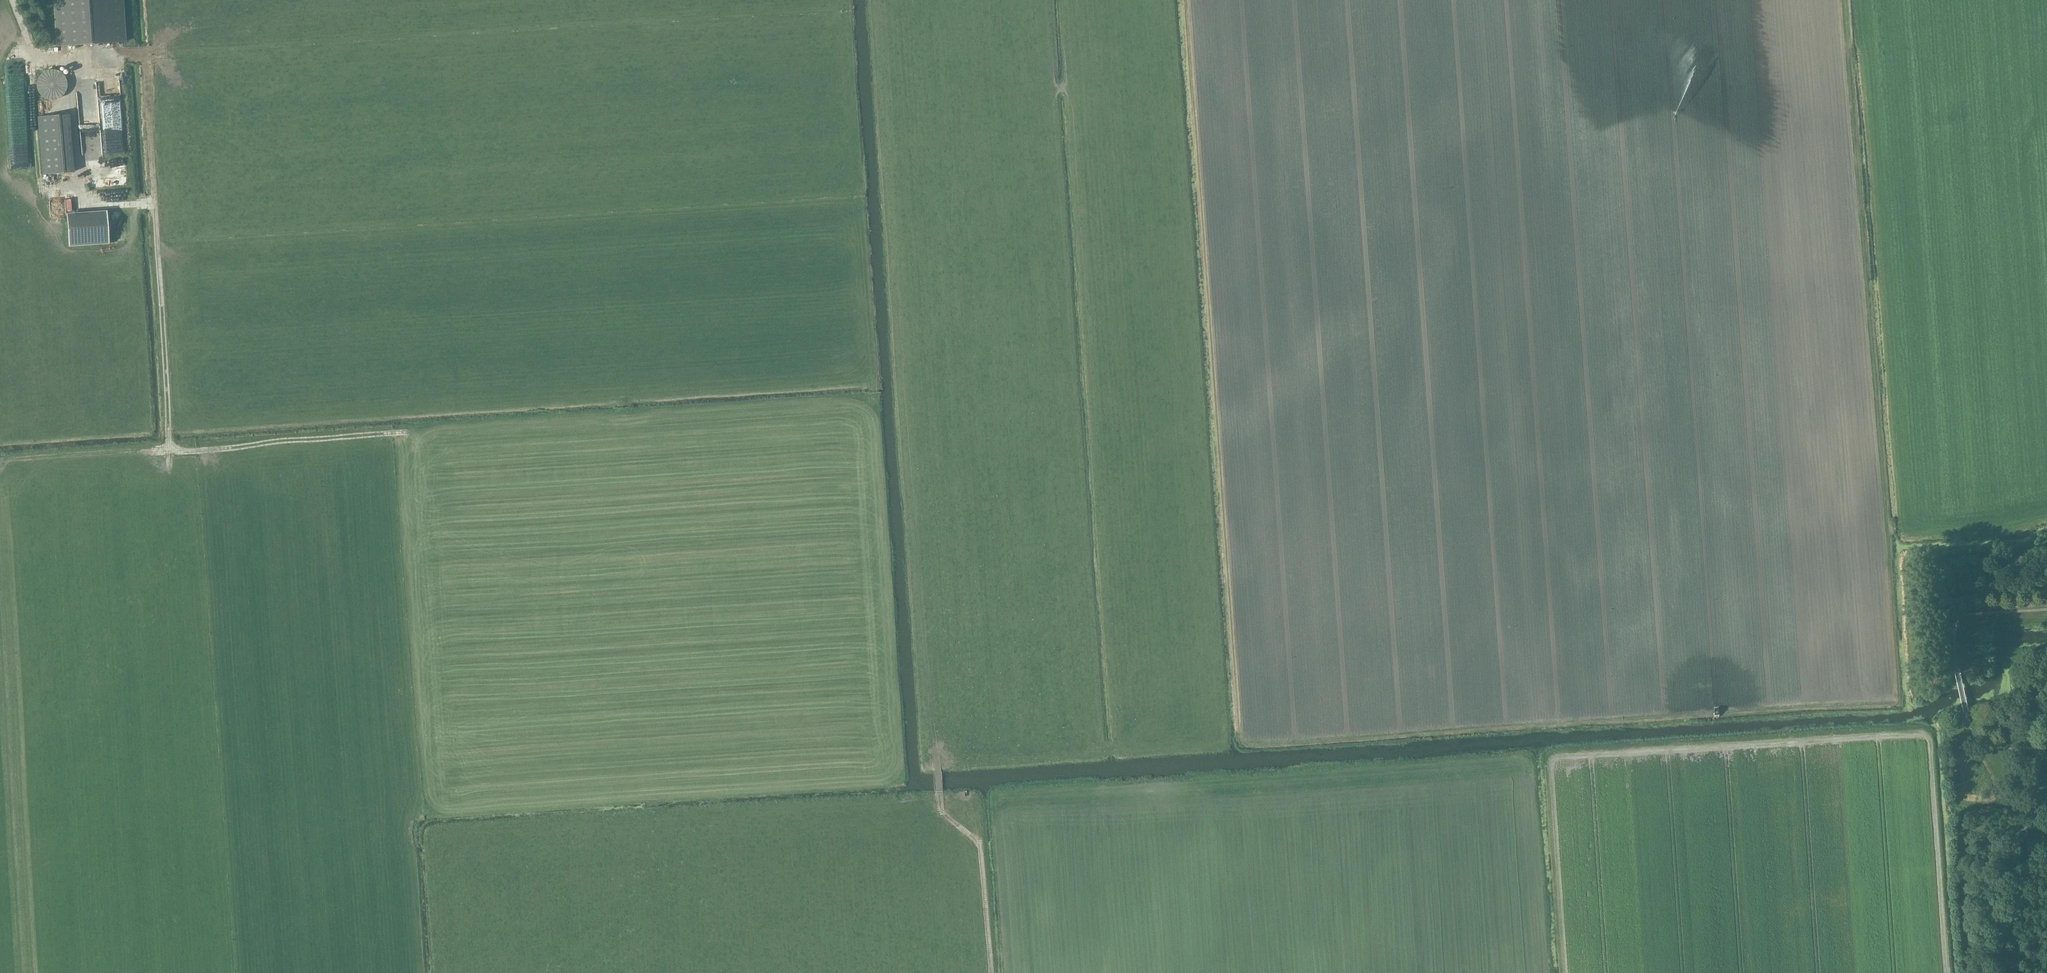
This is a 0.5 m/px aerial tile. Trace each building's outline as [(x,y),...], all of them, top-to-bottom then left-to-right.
[(59,46),(108,43),(125,42),(122,0),(55,0),(59,46)] [(66,86),(67,83),(66,80),(65,77),(63,74),(61,72),(58,71),(55,70),(52,69),(49,69),(46,70),(43,71),(40,74),(38,76),(37,78),(37,80),(36,83),(36,86),(36,90),(38,93),(40,95),(40,96),(42,97),(46,99),(49,100),(54,100),(57,99),(60,97),(62,95),(64,92),(66,89),(66,86)] [(69,114),(38,116),(42,175),(73,173),(69,114)] [(28,126),(28,117),(9,117),(9,126),(28,126)] [(124,117),(104,118),(104,144),(124,144),(124,117)] [(106,212),(66,215),(68,247),(108,244),(106,212)]
